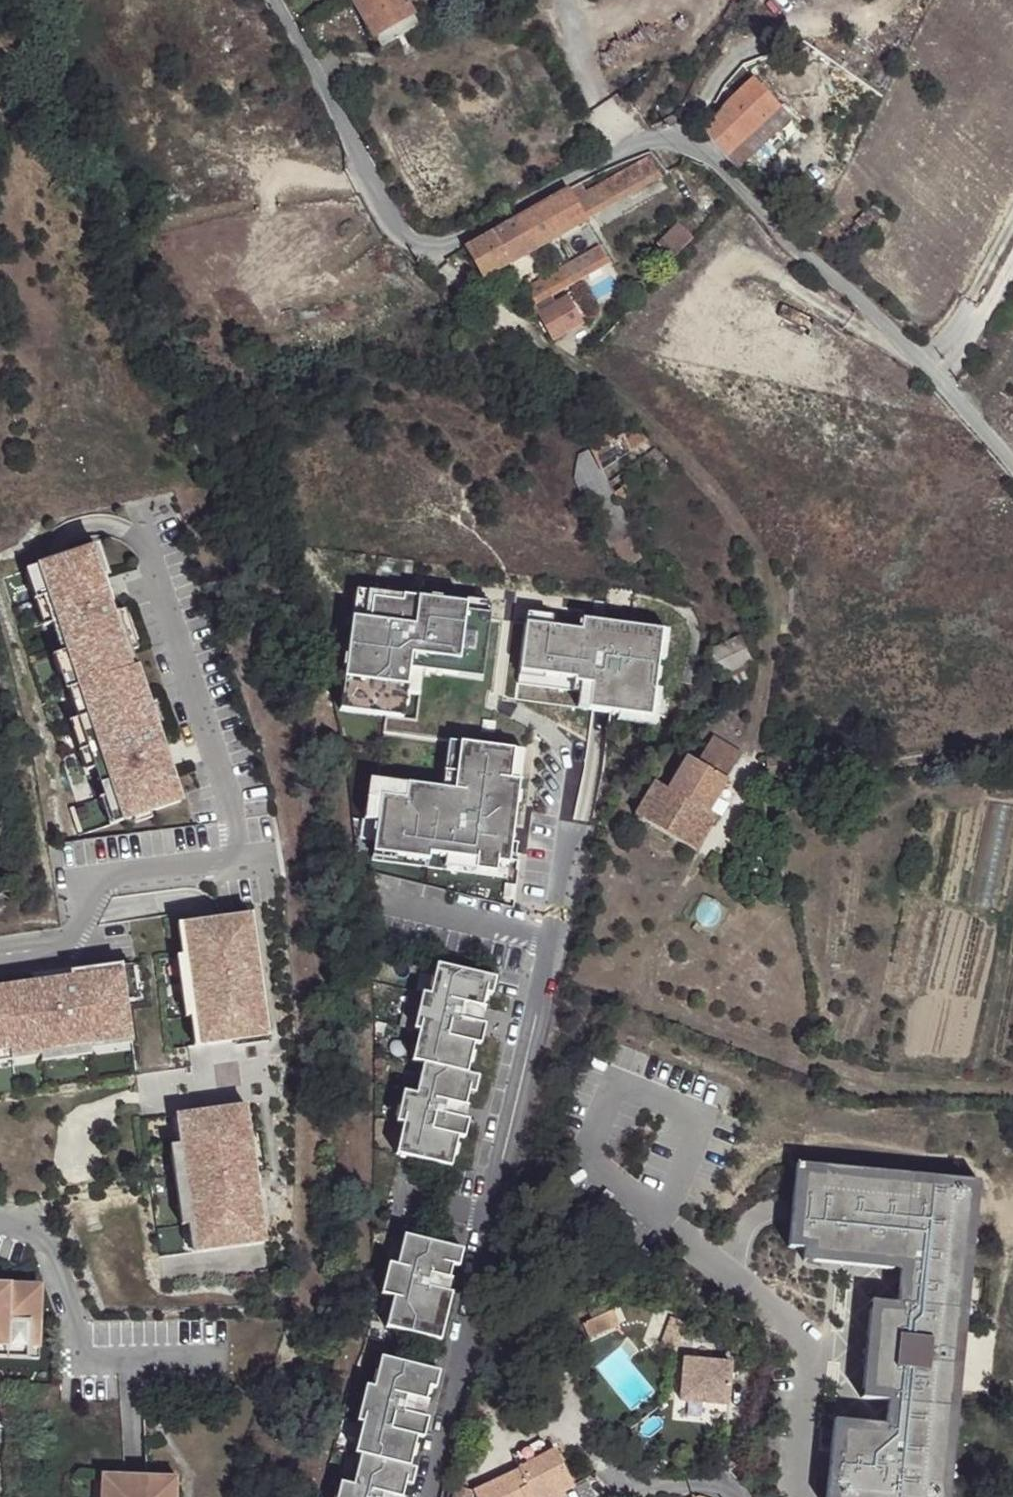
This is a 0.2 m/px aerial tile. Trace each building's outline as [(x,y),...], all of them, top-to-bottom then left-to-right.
[(355,0),(375,36),(371,38),(376,47),(422,24),(407,0),(355,0)] [(495,16),(512,8),(508,0),(487,0),(495,16)] [(752,129),(774,108),(748,80),(724,100),(752,129)] [(724,100),(699,136),(722,159),(752,129),(724,100)] [(722,159),(732,173),(786,120),(774,108),(752,129),(722,159)] [(568,190),(586,220),(659,178),(648,157),(586,191),(581,182),(568,190)] [(568,190),(467,248),(484,279),(586,220),(568,190)] [(660,245),(673,258),(691,239),(678,227),(660,245)] [(608,264),(598,248),(526,290),(536,307),(549,299),(608,264)] [(536,307),(540,315),(547,311),(554,307),(549,299),(536,307)] [(540,315),(539,315),(553,340),(581,323),(568,299),(554,307),(547,311),(540,315)] [(612,417),(581,432),(601,473),(645,439),(635,429),(627,435),(612,417)] [(654,449),(606,484),(615,502),(661,468),(654,449)] [(573,480),(607,541),(625,531),(584,455),(577,458),(575,469),(579,476),(573,480)] [(615,545),(624,568),(633,564),(636,570),(643,566),(629,538),(615,545)] [(115,793),(124,821),(135,817),(152,812),(184,801),(98,545),(39,565),(59,623),(68,651),(79,686),(89,715),(105,764),(102,765),(112,794),(115,793)] [(59,623),(39,565),(28,569),(46,626),(59,623)] [(345,637),(357,639),(359,620),(365,620),(367,599),(397,603),(398,597),(350,590),(345,637)] [(348,681),(344,711),(398,718),(400,694),(405,663),(421,665),(421,672),(452,675),(453,661),(479,665),(485,615),(461,612),(461,605),(398,597),(397,603),(367,599),(365,620),(359,620),(357,639),(345,637),(337,636),(336,650),(342,651),(339,679),(348,681)] [(486,607),(461,605),(461,612),(485,615),(486,607)] [(523,613),(521,624),(546,627),(548,616),(523,613)] [(521,624),(515,669),(539,672),(537,687),(569,691),(570,682),(586,685),(584,709),(614,713),(636,716),(638,700),(649,701),(651,689),(656,689),(660,660),(654,659),(654,658),(640,656),(642,634),(608,631),(609,624),(591,621),(589,633),(576,631),(577,620),(548,616),(546,627),(521,624)] [(577,620),(576,631),(589,633),(591,621),(577,620)] [(654,659),(660,660),(664,631),(609,624),(608,631),(642,634),(640,656),(654,658),(654,659)] [(720,676),(744,664),(748,663),(737,640),(710,654),(720,676)] [(56,655),(67,690),(79,686),(68,651),(56,655)] [(453,661),(452,675),(477,679),(479,665),(453,661)] [(421,665),(405,663),(400,694),(413,695),(416,671),(421,672),(421,665)] [(539,672),(515,669),(513,684),(537,687),(539,672)] [(348,681),(339,679),(335,710),(344,711),(348,681)] [(570,682),(569,691),(575,692),(574,708),(584,709),(586,685),(570,682)] [(651,725),(656,689),(651,689),(649,701),(638,700),(636,716),(614,713),(613,719),(651,725)] [(72,721),(89,770),(102,765),(105,764),(89,715),(72,721)] [(439,786),(435,786),(434,792),(451,794),(455,739),(444,738),(439,786)] [(375,819),(372,845),(395,848),(395,853),(428,857),(428,851),(444,852),(475,855),(474,866),(495,868),(496,858),(508,859),(516,776),(506,775),(509,745),(455,739),(451,794),(434,792),(435,786),(435,785),(404,782),(404,786),(403,797),(378,794),(375,819)] [(700,757),(696,763),(723,780),(738,756),(711,739),(700,757)] [(519,745),(509,745),(506,775),(516,776),(519,745)] [(723,780),(696,763),(691,759),(687,758),(667,791),(653,782),(633,816),(637,818),(643,821),(693,851),(712,819),(704,813),(723,780)] [(762,759),(764,779),(790,776),(788,758),(762,759)] [(369,819),(375,819),(378,794),(403,797),(404,786),(373,783),(369,819)] [(103,798),(112,825),(124,821),(115,793),(112,794),(103,798)] [(154,818),(152,812),(135,817),(137,824),(154,818)] [(643,821),(637,818),(633,824),(640,828),(643,821)] [(395,848),(372,845),(371,859),(427,865),(428,857),(395,853),(395,848)] [(475,855),(444,852),(444,863),(474,866),(475,855)] [(207,1015),(212,1045),(271,1038),(266,1003),(260,1003),(257,986),(254,964),(260,963),(253,914),(194,922),(199,953),(189,955),(197,1016),(207,1015)] [(199,953),(194,922),(184,924),(189,955),(199,953)] [(197,1016),(189,955),(178,956),(187,1017),(197,1016)] [(42,1045),(90,1038),(90,1034),(132,1029),(129,1001),(124,969),(123,969),(123,966),(123,964),(72,971),(73,976),(74,981),(35,987),(34,981),(0,986),(0,1050),(42,1045)] [(124,969),(129,1001),(138,1001),(133,965),(123,966),(123,969),(124,969)] [(494,985),(436,971),(429,1001),(421,999),(413,1037),(417,1037),(411,1068),(421,1070),(414,1101),(401,1098),(394,1129),(401,1131),(394,1161),(399,1162),(448,1174),(455,1143),(462,1144),(466,1126),(459,1125),(466,1099),(472,1101),(476,1083),(464,1080),(471,1050),(477,1029),(484,1000),(490,1002),(494,985)] [(35,987),(74,981),(73,976),(34,981),(35,987)] [(266,1003),(263,986),(257,986),(260,1003),(266,1003)] [(212,1045),(207,1015),(197,1016),(201,1046),(212,1045)] [(90,1038),(92,1049),(135,1043),(132,1029),(90,1034),(90,1038)] [(483,1031),(477,1029),(471,1050),(478,1052),(483,1031)] [(43,1056),(44,1061),(93,1054),(92,1049),(90,1038),(42,1045),(43,1056)] [(43,1056),(42,1045),(0,1050),(0,1062),(43,1056)] [(199,1223),(203,1252),(268,1243),(261,1194),(255,1194),(253,1179),(250,1155),(255,1154),(248,1104),(187,1113),(190,1143),(182,1144),(193,1224),(199,1223)] [(177,1114),(181,1144),(182,1144),(190,1143),(187,1113),(177,1114)] [(172,1145),(183,1224),(190,1224),(193,1224),(182,1144),(181,1144),(172,1145)] [(915,1180),(804,1169),(804,1174),(803,1177),(817,1179),(818,1175),(837,1177),(836,1181),(850,1182),(850,1179),(868,1180),(868,1184),(882,1186),(882,1182),(900,1184),(900,1187),(915,1188),(915,1185),(915,1180)] [(794,1173),(787,1252),(803,1254),(802,1261),(812,1262),(819,1263),(819,1260),(883,1266),(883,1269),(891,1270),(900,1271),(896,1309),(874,1306),(873,1316),(871,1340),(882,1341),(879,1372),(868,1371),(866,1395),(865,1405),(887,1407),(885,1430),(884,1435),(832,1430),(825,1496),(943,1496),(952,1405),(953,1395),(922,1392),(923,1377),(929,1378),(933,1377),(940,1375),(943,1372),(946,1366),(947,1359),(946,1355),(943,1351),(938,1347),(934,1345),(926,1344),(927,1330),(959,1332),(960,1323),(956,1322),(956,1318),(960,1318),(962,1299),(958,1299),(959,1293),(962,1293),(972,1196),(972,1186),(924,1181),(924,1186),(915,1185),(915,1188),(900,1187),(900,1184),(882,1182),(882,1186),(868,1184),(868,1180),(850,1179),(850,1182),(836,1181),(837,1177),(818,1175),(817,1179),(803,1177),(804,1174),(794,1173)] [(261,1194),(259,1178),(253,1179),(255,1194),(261,1194)] [(965,1324),(977,1195),(972,1196),(962,1293),(959,1293),(958,1299),(962,1299),(960,1318),(956,1318),(956,1322),(960,1323),(965,1324)] [(190,1224),(193,1254),(203,1252),(199,1223),(193,1224),(190,1224)] [(460,1255),(401,1240),(393,1271),(398,1272),(390,1303),(383,1333),(437,1346),(449,1298),(442,1297),(449,1271),(456,1272),(460,1255)] [(819,1263),(812,1262),(811,1267),(890,1274),(891,1270),(883,1269),(883,1266),(819,1260),(819,1263)] [(398,1272),(393,1271),(386,1270),(378,1299),(390,1303),(398,1272)] [(7,1355),(7,1343),(54,1345),(55,1318),(43,1318),(44,1282),(0,1280),(0,1355),(7,1355)] [(582,1328),(588,1341),(618,1327),(612,1313),(582,1328)] [(868,1316),(860,1394),(866,1395),(868,1371),(879,1372),(882,1341),(871,1340),(873,1316),(868,1316)] [(54,1345),(7,1343),(7,1355),(54,1357),(54,1345)] [(378,1362),(370,1392),(362,1391),(353,1427),(358,1428),(351,1459),(357,1460),(350,1490),(338,1488),(334,1496),(399,1496),(401,1489),(407,1490),(411,1474),(405,1472),(413,1442),(418,1421),(425,1392),(432,1393),(436,1377),(378,1362)] [(724,1409),(729,1368),(682,1363),(678,1405),(724,1409)] [(952,1405),(943,1496),(948,1496),(957,1405),(952,1405)] [(424,1423),(418,1421),(413,1442),(419,1444),(424,1423)] [(885,1430),(833,1426),(832,1430),(884,1435),(885,1430)] [(573,1490),(554,1454),(557,1452),(554,1446),(544,1452),(540,1444),(510,1458),(517,1474),(475,1496),(560,1496),(573,1490)] [(118,1472),(117,1496),(131,1496),(131,1493),(129,1494),(129,1472),(118,1472)] [(195,1475),(129,1472),(129,1494),(131,1493),(131,1496),(194,1496),(195,1475)]
